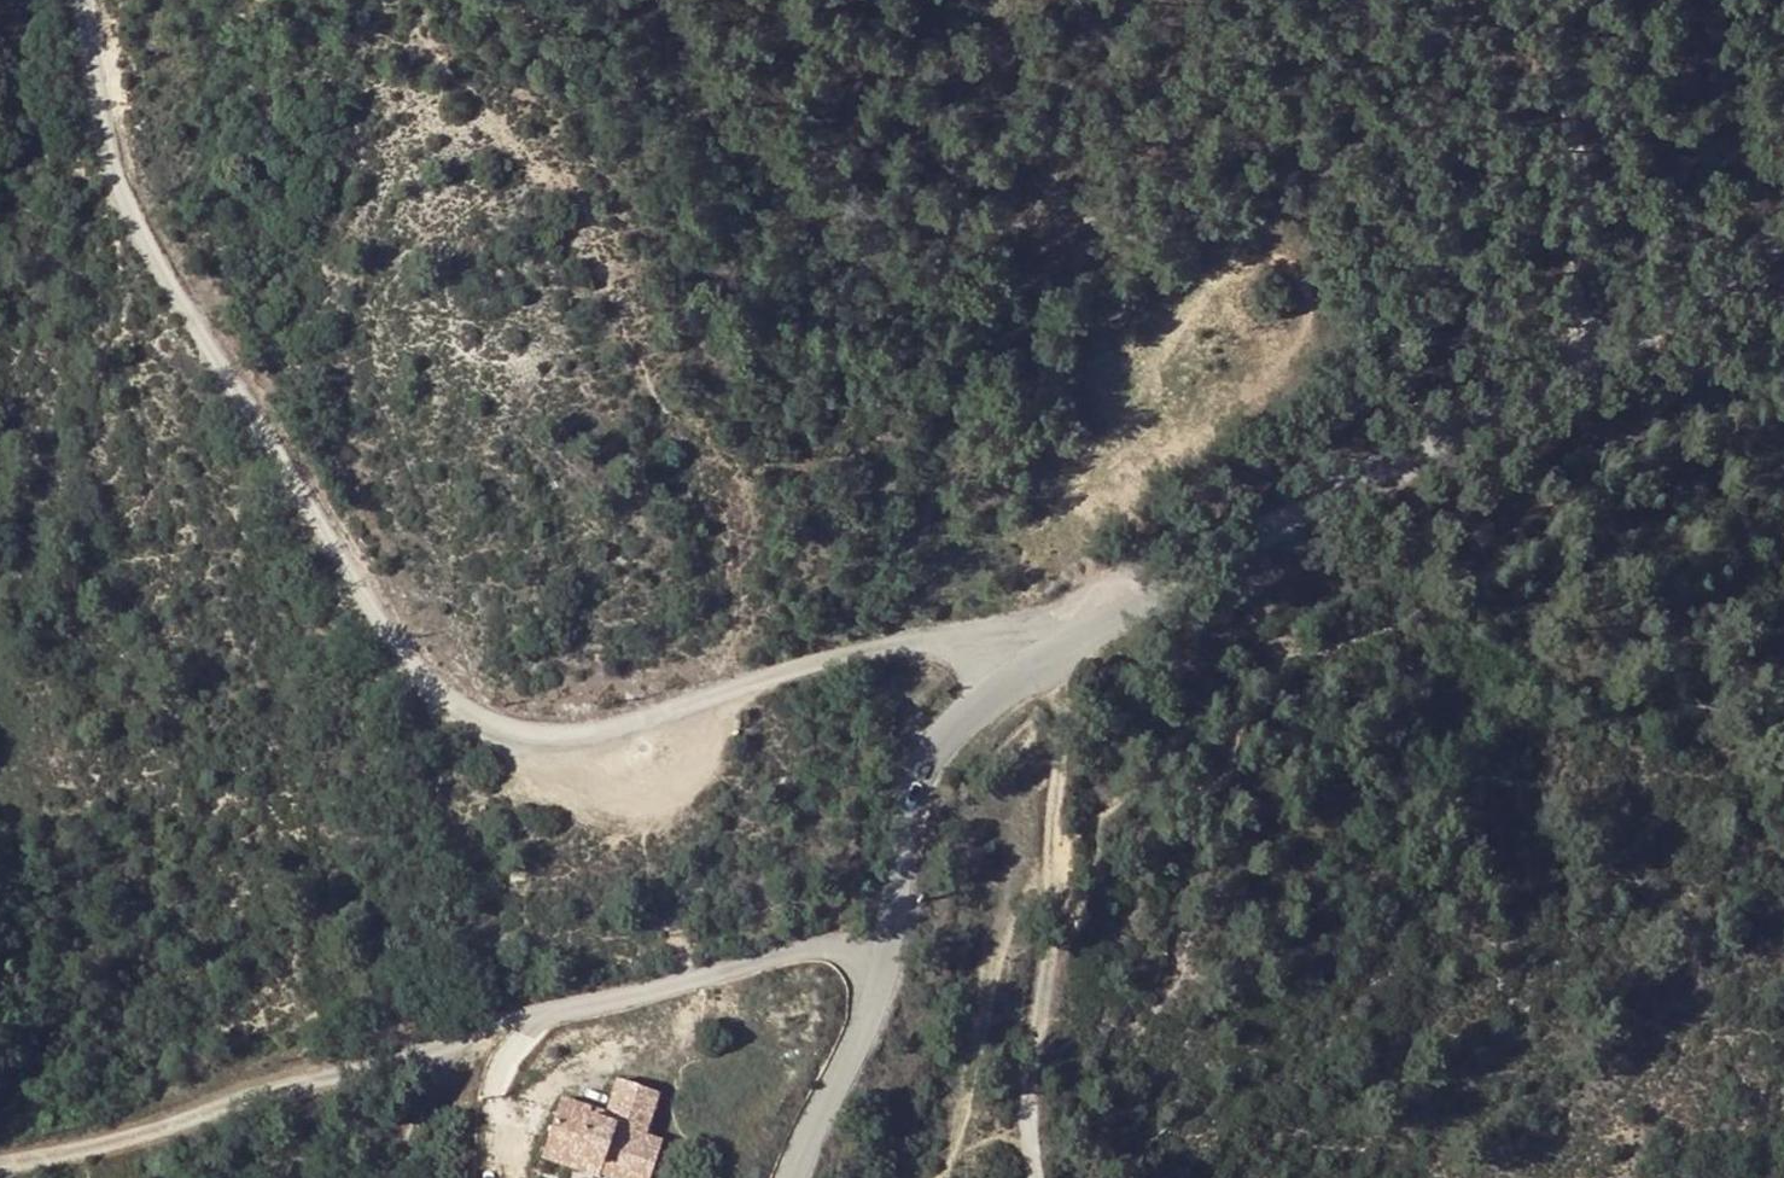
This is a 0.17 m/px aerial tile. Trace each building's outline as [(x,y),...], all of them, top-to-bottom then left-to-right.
[(646,1177),(653,1177),(669,1136),(652,1130),(667,1088),(627,1074),(612,1115),(595,1110),(598,1102),(569,1092),(552,1142),(580,1152),(581,1149),(609,1158),(606,1167),(646,1177)] [(580,1152),(552,1142),(548,1151),(604,1171),(606,1167),(609,1158),(581,1149),(580,1152)]
